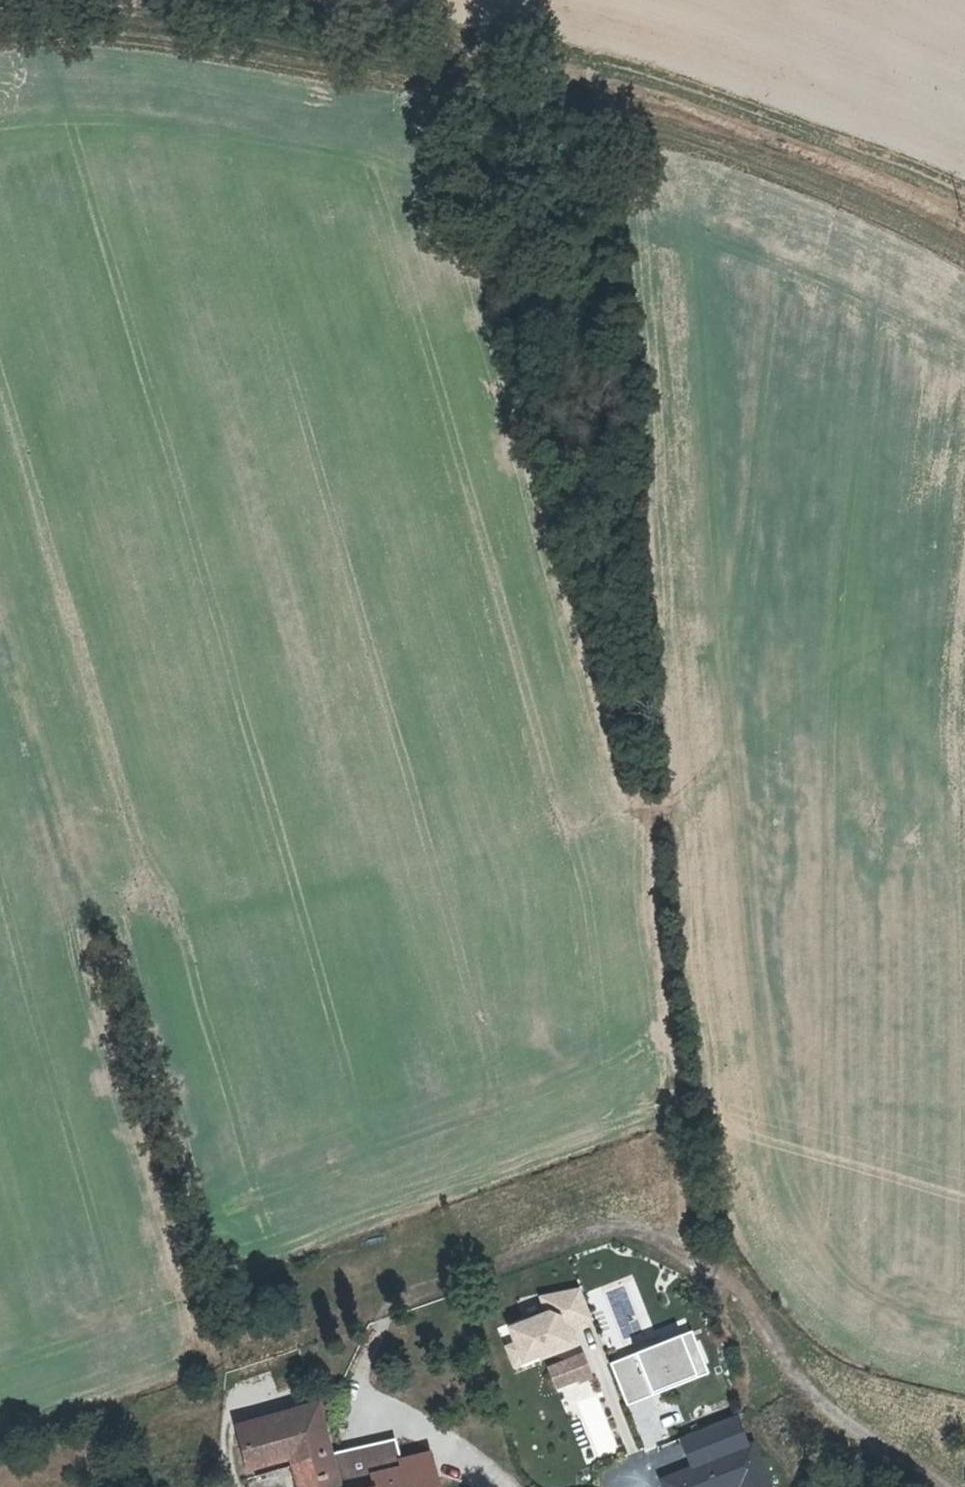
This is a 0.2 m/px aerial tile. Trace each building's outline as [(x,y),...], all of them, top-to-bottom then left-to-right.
[(580,1285),(536,1295),(541,1314),(499,1323),(508,1365),(583,1349),(578,1325),(588,1323),(580,1285)] [(689,1328),(607,1361),(625,1406),(707,1372),(689,1328)] [(543,1365),(555,1392),(593,1376),(581,1349),(543,1365)] [(569,1395),(600,1463),(623,1452),(592,1385),(569,1395)] [(329,1409),(278,1423),(281,1437),(295,1433),(298,1442),(334,1432),(329,1409)] [(657,1477),(661,1486),(767,1486),(743,1413),(676,1435),(687,1467),(657,1477)] [(281,1437),(278,1423),(249,1430),(260,1470),(307,1459),(340,1451),(334,1432),(298,1442),(295,1433),(281,1437)] [(314,1486),(350,1486),(340,1451),(307,1459),(314,1486)] [(416,1465),(421,1483),(449,1477),(445,1459),(416,1465)] [(449,1477),(421,1483),(405,1486),(451,1486),(449,1477)]
